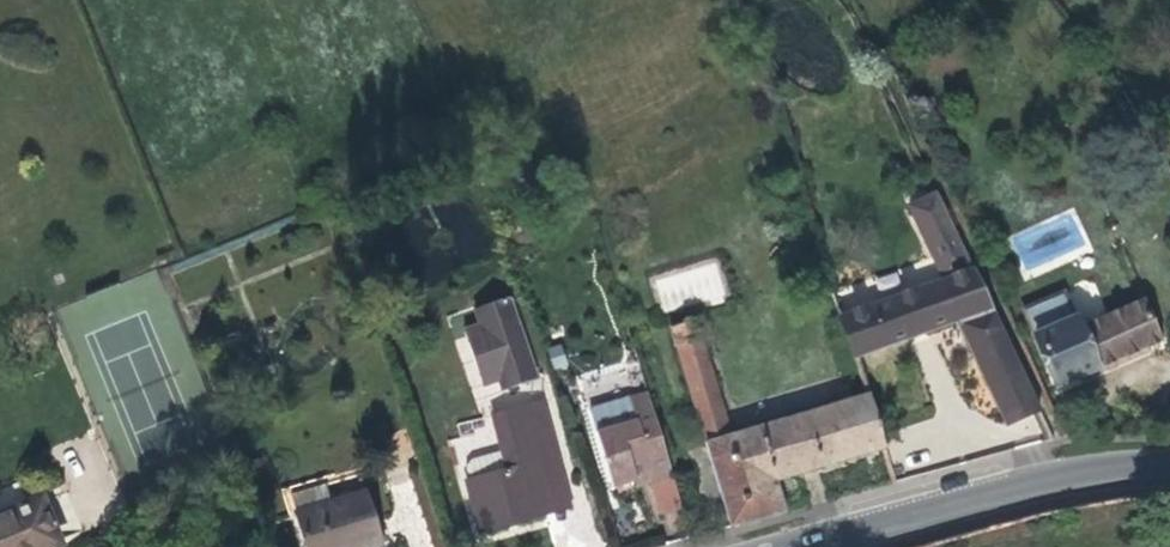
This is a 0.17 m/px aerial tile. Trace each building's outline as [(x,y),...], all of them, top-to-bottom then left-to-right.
[(939,282),(835,320),(848,360),(949,322),(1010,451),(1047,442),(934,198),(906,211),(939,282)] [(1054,296),(1016,313),(1026,338),(1023,339),(1045,389),(1157,340),(1141,301),(1073,330),(1068,320),(1066,321),(1054,296)] [(459,316),(484,391),(538,374),(513,298),(459,316)] [(667,331),(724,528),(763,518),(755,486),(769,482),(878,452),(860,397),(725,440),(690,324),(667,331)] [(642,485),(667,478),(641,390),(621,396),(627,416),(588,428),(605,485),(630,478),(629,475),(638,471),(642,485)] [(539,482),(565,474),(543,392),(494,405),(508,464),(472,475),(484,526),(546,510),(539,482)] [(582,408),(588,428),(627,416),(621,396),(582,408)] [(573,503),(565,474),(539,482),(546,510),(573,503)] [(755,486),(763,518),(778,514),(769,482),(755,486)] [(385,545),(370,490),(298,510),(308,546),(377,546),(385,545)] [(0,509),(0,546),(40,546),(55,540),(36,493),(0,509)]
